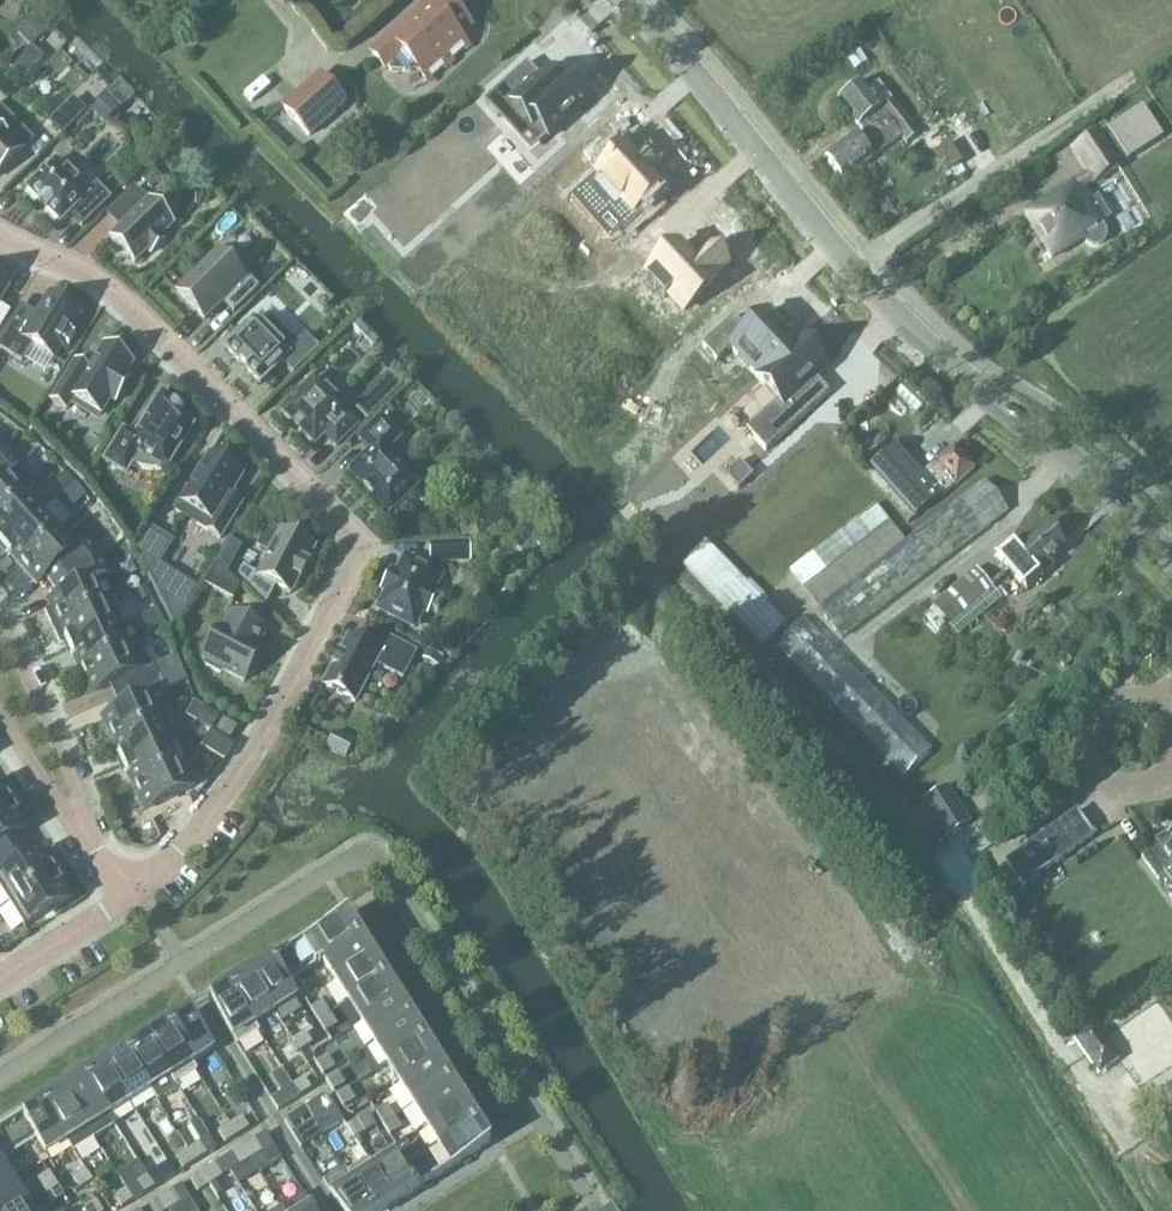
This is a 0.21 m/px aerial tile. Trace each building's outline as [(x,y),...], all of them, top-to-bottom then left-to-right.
[(432,17),(423,8),(373,53),(386,67),(388,65),(391,69),(406,70),(413,62),(430,80),(468,45),(459,35),(471,25),(449,1),(432,17)] [(26,54),(36,64),(43,58),(32,48),(26,54)] [(549,68),(498,112),(500,114),(503,111),(519,128),(530,118),(534,124),(538,121),(552,136),(591,101),(564,70),(557,77),(549,68)] [(285,108),(311,136),(346,104),(320,75),(285,108)] [(120,80),(107,92),(121,108),(135,96),(120,80)] [(857,136),(854,133),(825,156),(845,181),(902,135),(908,142),(919,133),(892,99),(882,107),(861,81),(837,99),(863,132),(857,136)] [(106,96),(91,110),(93,112),(99,117),(113,103),(106,96)] [(74,99),(50,123),(62,135),(76,121),(86,111),(74,99)] [(1086,173),(1024,214),(1053,258),(1084,238),(1088,244),(1093,247),(1099,247),(1104,244),(1107,238),(1108,231),(1103,223),(1112,217),(1098,195),(1091,199),(1083,186),(1091,180),(1093,183),(1120,165),(1162,137),(1141,105),(1134,111),(1072,151),(1086,173)] [(24,150),(34,140),(22,128),(9,115),(0,106),(0,173),(24,150)] [(86,111),(76,121),(80,125),(93,112),(91,110),(90,108),(89,108),(86,111)] [(830,146),(852,126),(846,119),(824,139),(830,146)] [(960,161),(950,145),(938,154),(948,169),(960,161)] [(595,177),(572,198),(595,223),(606,214),(622,232),(647,210),(642,204),(658,190),(646,178),(650,174),(637,161),(634,164),(622,151),(594,176),(595,177)] [(97,185),(89,194),(56,160),(27,189),(40,203),(39,204),(40,205),(43,202),(48,207),(45,210),(47,211),(48,211),(61,224),(71,214),(83,226),(111,199),(97,185)] [(151,167),(140,179),(151,189),(162,178),(151,167)] [(0,186),(0,214),(1,215),(15,193),(1,184),(0,186)] [(149,201),(135,187),(110,213),(123,226),(112,238),(135,262),(147,250),(151,254),(166,239),(162,235),(174,224),(150,200),(149,201)] [(366,222),(353,208),(346,214),(359,228),(366,222)] [(218,252),(178,291),(205,319),(223,301),(234,313),(260,287),(248,275),(244,279),(218,252)] [(653,280),(648,284),(665,305),(670,300),(686,318),(717,292),(715,290),(730,277),(715,258),(699,271),(683,252),(652,278),(653,280)] [(8,288),(4,285),(3,281),(0,279),(0,302),(8,288)] [(16,316),(0,342),(0,348),(22,362),(33,345),(54,358),(81,314),(50,294),(31,325),(16,316)] [(736,315),(704,344),(718,360),(733,347),(760,377),(803,339),(802,338),(799,341),(772,312),(750,331),(736,315)] [(226,347),(261,384),(284,361),(294,372),(318,348),(306,336),(293,349),(288,344),(291,341),(269,319),(262,326),(255,319),(226,347)] [(356,321),(351,326),(361,335),(365,330),(356,321)] [(779,399),(747,428),(767,450),(831,392),(820,379),(830,370),(803,339),(760,377),(779,399)] [(125,377),(133,363),(105,345),(89,370),(76,361),(52,400),(67,409),(74,397),(101,414),(111,399),(116,402),(119,397),(124,395),(127,390),(127,385),(130,380),(125,377)] [(281,411),(315,445),(325,435),(336,446),(358,425),(347,414),(349,412),(341,404),(344,401),(326,382),(323,386),(315,378),(281,411)] [(840,421),(858,398),(844,388),(826,411),(840,421)] [(162,468),(166,470),(194,425),(162,393),(135,437),(124,430),(105,461),(126,474),(133,463),(137,464),(140,465),(144,466),(147,467),(154,468),(162,468)] [(370,394),(362,402),(374,413),(382,405),(370,394)] [(381,417),(359,439),(371,451),(350,471),(348,473),(350,475),(350,474),(365,489),(364,490),(366,491),(372,496),(371,497),(373,498),(388,513),(390,515),(391,513),(420,484),(388,451),(402,438),(381,417)] [(73,451),(91,463),(101,448),(83,436),(73,451)] [(954,446),(922,473),(942,496),(955,485),(955,486),(956,485),(974,469),(954,446)] [(22,466),(7,449),(0,458),(0,518),(24,497),(33,489),(16,470),(22,466)] [(866,468),(884,490),(886,488),(910,518),(928,503),(888,451),(866,468)] [(210,455),(181,502),(212,521),(207,530),(221,539),(242,504),(230,496),(243,476),(210,455)] [(754,476),(740,461),(725,475),(739,489),(754,476)] [(65,473),(56,481),(66,491),(74,482),(65,473)] [(95,474),(90,483),(96,486),(101,477),(95,474)] [(817,607),(841,639),(1007,512),(983,480),(906,539),(818,606),(817,607)] [(75,483),(64,493),(76,506),(87,496),(75,483)] [(4,547),(40,515),(24,497),(0,518),(0,543),(4,547)] [(791,570),(818,606),(906,539),(878,503),(791,570)] [(20,565),(56,533),(61,528),(45,510),(40,515),(4,547),(11,555),(20,565)] [(477,522),(460,523),(461,538),(477,537),(477,522)] [(244,567),(239,575),(267,603),(276,586),(291,594),(299,578),(301,580),(302,578),(301,577),(306,568),(307,568),(308,567),(306,565),(315,548),(282,531),(282,532),(270,525),(258,547),(271,554),(259,575),(244,567)] [(1046,525),(1018,550),(1010,541),(995,554),(1027,590),(1055,565),(1050,560),(1066,546),(1046,525)] [(56,533),(20,565),(37,584),(62,562),(73,574),(101,555),(87,539),(73,552),(56,533)] [(530,533),(515,545),(524,557),(539,546),(530,533)] [(135,558),(164,562),(167,538),(139,534),(135,558)] [(387,593),(379,609),(414,628),(423,611),(428,614),(437,596),(432,593),(448,563),(470,562),(469,543),(431,545),(432,564),(428,570),(405,558),(397,575),(392,572),(383,590),(387,593)] [(688,573),(755,645),(780,622),(713,550),(688,573)] [(222,554),(218,562),(228,573),(234,561),(222,554)] [(60,626),(104,606),(110,603),(100,580),(111,575),(101,555),(73,574),(80,588),(49,602),(60,626)] [(218,562),(205,585),(234,600),(241,586),(228,573),(218,562)] [(158,568),(151,580),(153,583),(158,594),(163,605),(175,630),(198,593),(158,568)] [(933,607),(949,624),(991,587),(975,570),(933,607)] [(14,603),(37,589),(31,579),(8,593),(14,603)] [(146,587),(136,592),(140,602),(151,597),(146,587)] [(65,638),(70,648),(114,628),(121,624),(111,602),(110,603),(104,606),(60,626),(66,638),(65,638)] [(156,608),(145,613),(153,630),(164,625),(156,608)] [(222,630),(219,628),(202,659),(206,661),(206,666),(221,673),(225,671),(245,681),(248,676),(253,675),(261,660),(259,656),(261,650),(258,649),(267,632),(231,613),(222,630)] [(774,646),(902,778),(930,751),(802,620),(774,646)] [(74,657),(80,670),(124,650),(114,628),(70,648),(74,658),(74,657)] [(40,649),(55,645),(51,629),(36,633),(40,649)] [(332,666),(333,667),(323,685),(356,702),(376,664),(404,678),(417,652),(385,635),(377,651),(349,636),(339,655),(338,655),(337,657),(338,658),(335,664),(334,664),(332,666)] [(127,692),(158,678),(152,664),(134,672),(124,650),(80,670),(91,693),(121,679),(127,692)] [(42,653),(44,672),(61,670),(58,651),(42,653)] [(428,651),(424,659),(438,667),(443,658),(428,651)] [(103,719),(114,743),(157,723),(147,700),(164,692),(158,678),(127,692),(133,705),(103,719)] [(74,751),(100,743),(84,689),(58,697),(74,751)] [(195,702),(186,716),(197,722),(205,708),(196,702),(195,702)] [(205,708),(197,722),(212,730),(220,717),(205,708)] [(224,719),(217,731),(230,739),(237,728),(224,719)] [(119,755),(123,764),(167,744),(157,723),(114,743),(119,755)] [(202,747),(223,760),(225,761),(234,746),(212,732),(202,747)] [(336,733),(327,748),(346,758),(354,743),(336,733)] [(128,774),(134,787),(177,767),(167,744),(123,764),(128,774)] [(134,787),(144,810),(195,787),(184,764),(177,767),(134,787)] [(916,820),(966,787),(957,774),(907,807),(916,820)] [(18,803),(17,802),(13,805),(8,798),(0,786),(0,814),(18,803)] [(12,855),(25,847),(17,835),(27,828),(17,813),(18,813),(13,806),(18,803),(0,814),(0,862),(12,855)] [(1078,808),(1007,859),(1025,885),(1095,834),(1078,808)] [(1157,840),(1159,842),(1142,852),(1157,877),(1161,874),(1171,891),(1167,893),(1171,901),(1171,831),(1157,840)] [(0,862),(0,887),(11,904),(61,873),(61,872),(56,875),(52,868),(51,868),(42,853),(32,859),(25,847),(12,855),(0,862)] [(1001,973),(1010,967),(964,892),(979,883),(964,859),(939,874),(1001,973)] [(61,873),(11,904),(25,927),(70,898),(61,883),(57,876),(61,873)] [(360,937),(347,915),(274,961),(282,974),(294,966),(300,976),(324,961),(323,960),(360,937)] [(323,960),(324,961),(336,981),(373,958),(360,937),(323,960)] [(336,981),(349,1002),(386,979),(373,958),(336,981)] [(297,998),(288,983),(282,974),(274,961),(252,974),(275,1011),(297,998)] [(294,966),(282,974),(288,983),(300,976),(294,966)] [(255,1024),(275,1011),(252,974),(232,987),(255,1024)] [(349,1002),(362,1022),(399,999),(386,979),(349,1002)] [(255,1024),(232,987),(210,1001),(238,1046),(261,1032),(255,1024)] [(362,1022),(375,1043),(412,1020),(399,999),(362,1022)] [(319,1021),(331,1013),(323,1002),(312,1009),(319,1021)] [(192,1063),(193,1062),(214,1050),(191,1013),(169,1026),(192,1063)] [(331,1013),(319,1021),(326,1032),(338,1025),(331,1013)] [(375,1043),(388,1064),(425,1041),(412,1020),(375,1043)] [(1096,1023),(1076,1037),(1101,1072),(1120,1058),(1096,1023)] [(198,1071),(193,1062),(192,1063),(169,1026),(149,1039),(172,1076),(171,1076),(176,1085),(198,1071)] [(293,1040),(301,1052),(302,1051),(313,1044),(305,1033),(293,1040)] [(151,1089),(171,1076),(172,1076),(149,1039),(128,1052),(151,1089)] [(388,1064),(401,1085),(438,1062),(425,1041),(388,1064)] [(128,1052),(107,1065),(130,1102),(151,1089),(128,1052)] [(328,1056),(317,1063),(316,1063),(324,1075),(336,1068),(328,1056)] [(401,1085),(414,1105),(451,1082),(438,1062),(401,1085)] [(109,1115),(130,1102),(107,1065),(86,1078),(109,1115)] [(339,1072),(327,1079),(334,1091),(346,1084),(339,1072)] [(95,1138),(116,1125),(109,1115),(86,1078),(65,1091),(95,1138)] [(293,1085),(300,1097),(312,1090),(305,1078),(293,1085)] [(414,1105),(427,1126),(464,1103),(451,1082),(414,1105)] [(300,1097),(293,1085),(281,1093),(289,1104),(300,1097)] [(349,1088),(337,1096),(344,1108),(356,1100),(349,1088)] [(45,1104),(68,1141),(74,1151),(95,1138),(65,1091),(45,1104)] [(307,1108),(314,1119),(326,1112),(319,1100),(307,1108)] [(427,1126),(440,1146),(440,1147),(477,1124),(464,1103),(427,1126)] [(68,1141),(45,1104),(23,1118),(31,1130),(37,1140),(46,1154),(68,1141)] [(384,1124),(396,1117),(388,1105),(376,1113),(384,1124)] [(326,1112),(314,1119),(323,1134),(344,1120),(335,1106),(326,1112)] [(314,1119),(307,1108),(295,1115),(303,1127),(314,1119)] [(231,1124),(238,1136),(250,1129),(242,1117),(231,1124)] [(396,1117),(384,1124),(391,1136),(403,1128),(396,1117)] [(1,1162),(25,1148),(19,1138),(31,1130),(23,1118),(0,1132),(0,1162),(1,1162)] [(360,1119),(348,1127),(355,1139),(367,1131),(360,1119)] [(238,1136),(231,1124),(219,1132),(226,1144),(238,1136)] [(410,1178),(418,1191),(490,1145),(477,1124),(440,1147),(440,1146),(416,1161),(422,1170),(410,1178)] [(31,1130),(19,1138),(25,1148),(37,1140),(31,1130)] [(244,1146),(252,1158),(263,1151),(256,1139),(244,1146)] [(189,1150),(196,1162),(208,1155),(200,1143),(189,1150)] [(252,1158),(244,1146),(233,1154),(240,1166),(252,1158)] [(196,1162),(189,1150),(177,1158),(185,1170),(196,1162)] [(395,1154),(374,1167),(373,1168),(396,1204),(418,1191),(410,1178),(404,1168),(395,1154)] [(352,1181),(352,1180),(372,1210),(386,1210),(396,1204),(373,1168),(374,1167),(369,1159),(347,1173),(352,1181)] [(416,1161),(404,1168),(410,1178),(422,1170),(416,1161)] [(0,1162),(0,1191),(14,1182),(1,1162),(0,1162)] [(203,1172),(210,1184),(215,1181),(222,1177),(214,1165),(203,1172)] [(148,1176),(155,1188),(167,1181),(159,1169),(148,1176)] [(74,1177),(82,1189),(93,1182),(86,1170),(74,1177)] [(210,1184),(203,1172),(191,1180),(199,1192),(210,1184)] [(45,1192),(57,1184),(50,1173),(38,1180),(45,1192)] [(155,1188),(148,1176),(136,1183),(143,1195),(155,1188)] [(331,1194),(342,1210),(372,1210),(352,1180),(352,1181),(331,1194)] [(222,1193),(215,1181),(210,1184),(217,1196),(222,1193)] [(27,1203),(14,1182),(0,1191),(0,1210),(14,1210),(27,1203)] [(57,1184),(45,1192),(53,1203),(64,1196),(57,1184)] [(115,1196),(122,1208),(134,1201),(127,1189),(115,1196)] [(161,1198),(169,1210),(180,1203),(173,1191),(161,1198)] [(304,1194),(283,1207),(285,1210),(315,1210),(304,1194)] [(161,1198),(150,1206),(153,1210),(167,1210),(169,1210),(161,1198)] [(97,1202),(85,1209),(87,1210),(103,1210),(97,1202)]
